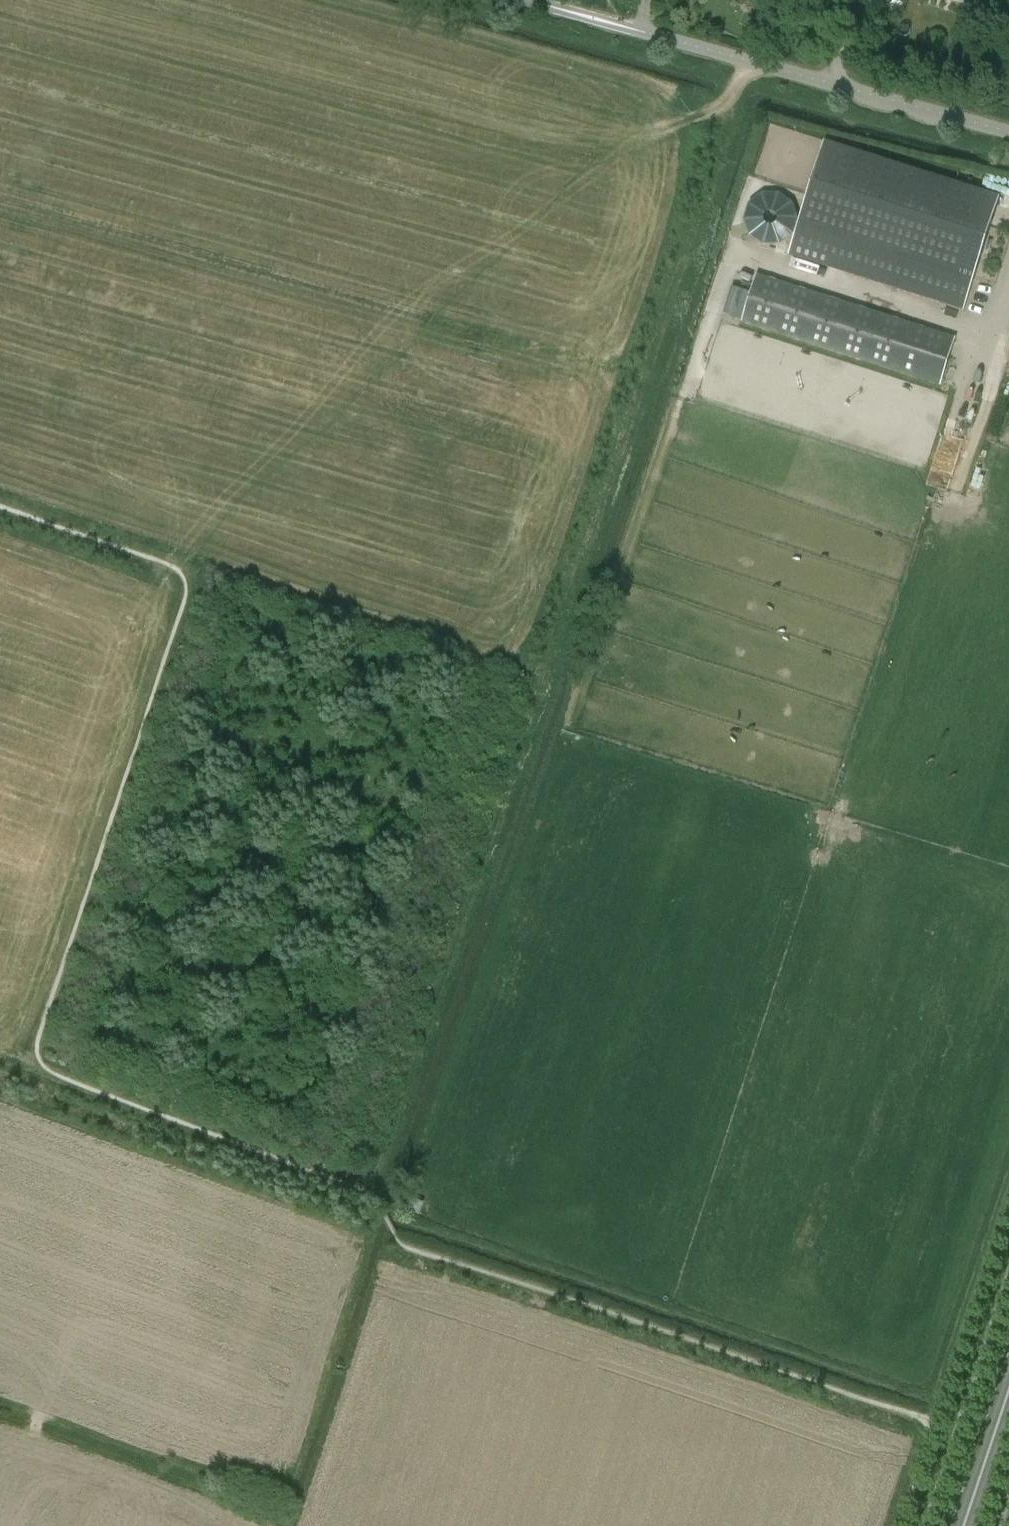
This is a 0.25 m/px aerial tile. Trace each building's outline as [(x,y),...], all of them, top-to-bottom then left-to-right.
[(825,142),(790,254),(963,309),(999,196),(825,142)] [(956,341),(759,278),(745,322),(942,385),(956,341)]
